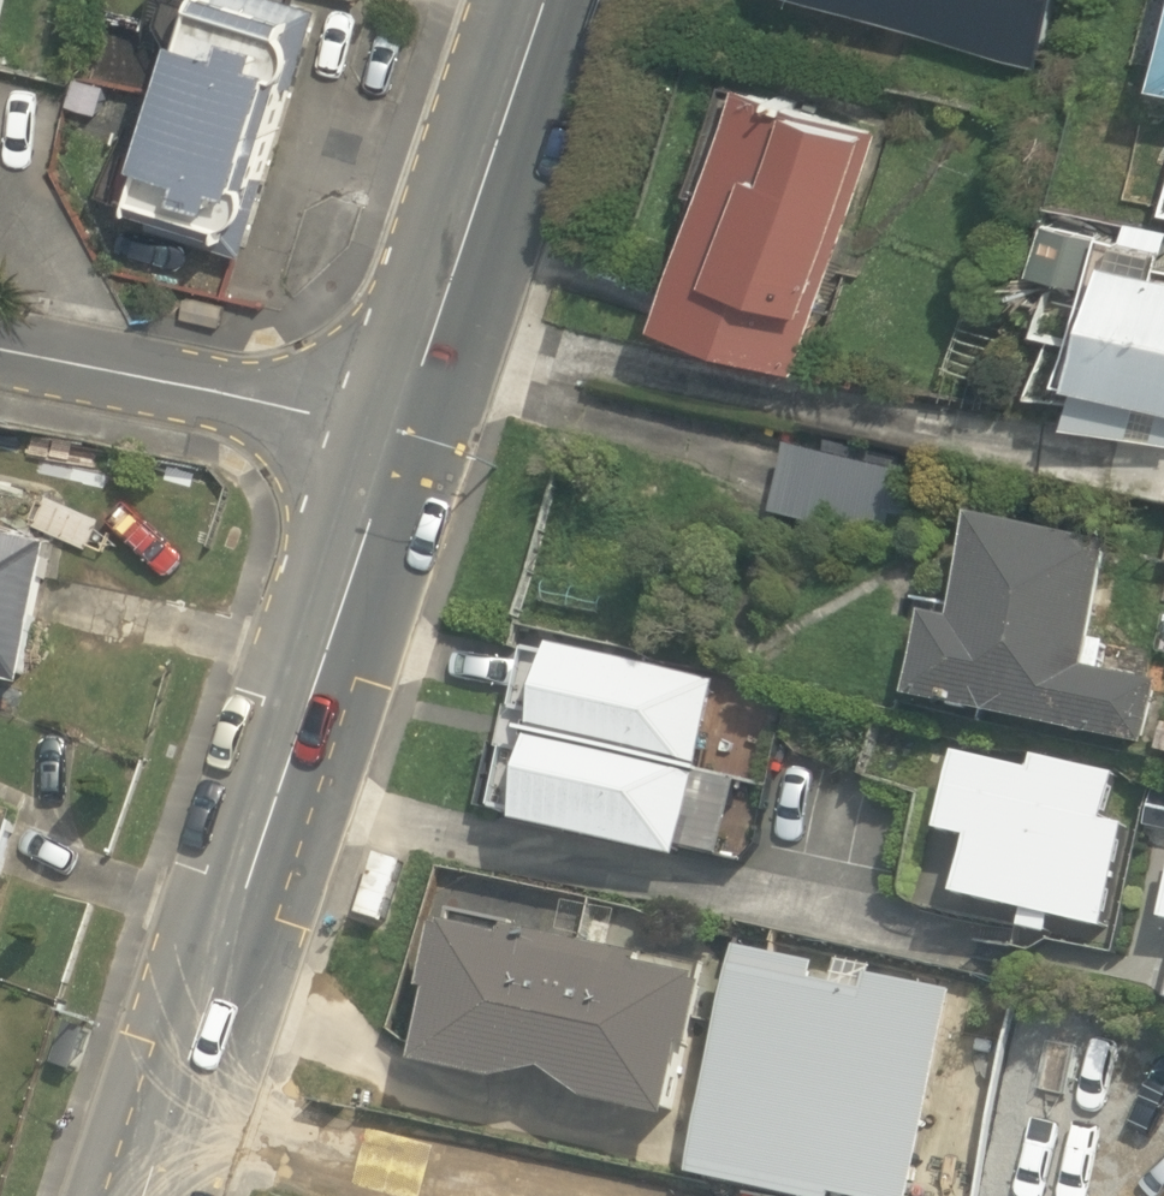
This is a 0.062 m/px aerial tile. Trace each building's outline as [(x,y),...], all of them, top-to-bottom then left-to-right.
[(136,202),(155,208),(152,222),(249,252),(323,5),(306,0),(198,0),(136,202)] [(1027,57),(1044,0),(852,0),(955,35),(955,32),(1027,57)] [(881,127),(738,83),(663,314),(802,365),(881,127)] [(1106,233),(1047,216),(1032,267),(1091,284),(1106,233)] [(1109,253),(1077,373),(1163,397),(1163,269),(1158,267),(1163,248),(1163,244),(1123,233),(1116,255),(1109,253)] [(821,452),(787,443),(769,512),(853,533),(874,453),(825,440),(821,452)] [(954,617),(927,612),(909,696),(1148,746),(1160,680),(1103,669),(1109,641),(1091,638),(1112,543),(975,516),(954,617)] [(27,687),(56,548),(0,536),(0,682),(27,687)] [(686,865),(721,688),(565,658),(564,664),(534,657),(522,714),(515,712),(505,756),(512,757),(499,817),(530,824),(529,833),(686,865)] [(1058,922),(1110,934),(1131,830),(1111,825),(1121,778),(1042,762),(1039,776),(963,759),(946,839),(979,846),(968,906),(1030,917),(1026,934),(1054,940),(1058,922)] [(23,815),(0,809),(0,895),(23,815)] [(409,866),(383,857),(363,919),(389,927),(409,866)] [(452,928),(442,926),(428,991),(435,992),(420,1063),(505,1081),(552,1070),(592,1101),(676,1118),(691,1047),(699,1049),(714,978),(708,976),(710,966),(456,911),(452,928)] [(742,947),(699,1172),(803,1195),(837,1195),(839,1192),(857,1195),(914,1195),(956,991),(875,974),(876,966),(839,959),(834,982),(816,979),(820,961),(742,947)]
